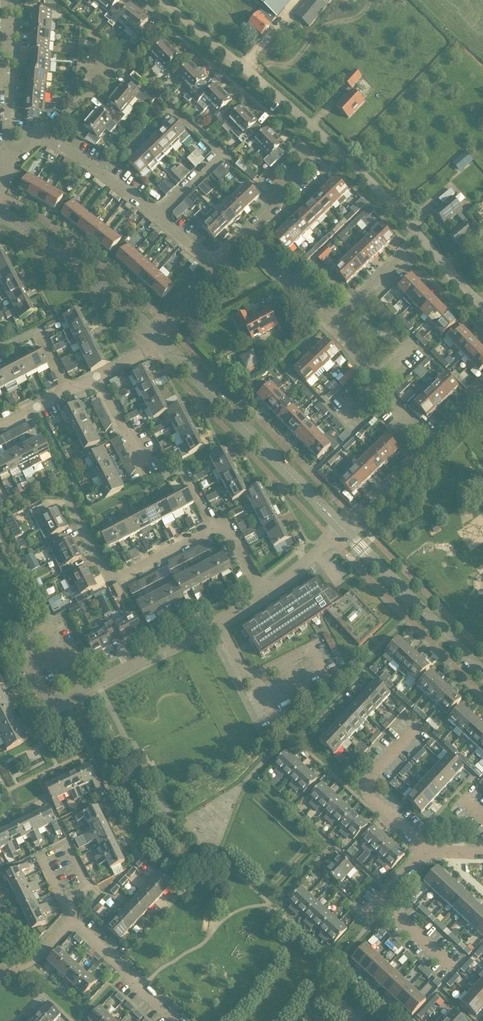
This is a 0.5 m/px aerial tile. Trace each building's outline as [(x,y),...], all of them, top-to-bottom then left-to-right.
[(100,7),(108,14),(104,18),(110,23),(117,13),(113,10),(121,0),(105,0),(100,7)] [(277,17),(292,0),(257,0),(277,17)] [(294,15),(309,28),(332,0),(307,0),(294,15)] [(33,11),(33,21),(52,22),(52,13),(56,13),(56,6),(44,5),(44,11),(33,11)] [(110,23),(108,25),(112,28),(117,22),(126,29),(139,13),(131,6),(125,14),(119,10),(117,13),(110,23)] [(264,7),(248,25),(260,35),(261,36),(269,27),(269,26),(265,23),(269,19),(272,22),(276,17),(264,7)] [(148,21),(139,13),(126,29),(135,36),(130,42),(135,47),(147,32),(142,28),(148,21)] [(52,22),(33,21),(32,31),(51,33),(52,22)] [(51,33),(32,31),(31,41),(50,43),(51,33)] [(31,41),(30,51),(49,53),(50,43),(31,41)] [(158,63),(172,49),(165,42),(151,55),(158,63)] [(180,57),(172,49),(158,63),(166,71),(180,57)] [(49,53),(30,51),(30,52),(32,52),(31,62),(50,63),(51,53),(49,53)] [(31,62),(30,72),(49,74),(50,63),(31,62)] [(185,84),(198,70),(191,63),(177,76),(185,84)] [(207,86),(202,82),(206,79),(198,70),(185,84),(192,91),(189,94),(188,95),(192,99),(193,100),(202,91),(207,86)] [(354,70),(344,82),(351,89),(362,77),(354,70)] [(29,72),(28,82),(46,84),(47,74),(49,74),(30,72),(29,72)] [(134,72),(130,77),(139,85),(143,80),(134,72)] [(46,84),(28,82),(27,92),(46,94),(46,84)] [(121,85),(114,94),(129,106),(136,98),(139,101),(143,96),(143,95),(129,84),(125,89),(121,85)] [(202,91),(193,100),(197,104),(204,111),(210,106),(224,93),(217,85),(206,95),(202,91)] [(146,91),(155,99),(156,99),(158,101),(162,96),(150,86),(146,91)] [(146,91),(143,95),(143,96),(152,103),(155,99),(146,91)] [(27,92),(26,102),(45,104),(46,94),(27,92)] [(352,92),(337,108),(340,111),(340,112),(343,115),(345,115),(348,118),(363,102),(352,92)] [(232,101),(224,93),(210,106),(218,114),(215,116),(219,121),(228,113),(224,109),(232,101)] [(129,106),(114,94),(107,102),(116,109),(112,114),(121,121),(124,123),(128,118),(127,117),(133,109),(129,106)] [(184,99),(188,103),(192,99),(188,95),(184,99)] [(45,104),(26,102),(25,113),(35,114),(35,120),(47,121),(47,114),(44,114),(45,104)] [(232,117),(228,113),(219,121),(223,126),(224,125),(231,132),(250,114),(243,107),(232,117)] [(96,109),(89,116),(105,129),(110,134),(121,121),(112,114),(108,119),(96,109)] [(258,122),(250,114),(231,132),(243,144),(245,143),(244,142),(253,134),(249,130),(258,122)] [(105,129),(89,116),(82,125),(91,133),(87,138),(96,145),(101,140),(99,139),(106,131),(104,130),(105,129)] [(173,121),(166,128),(182,144),(190,137),(185,132),(184,133),(173,121)] [(166,128),(159,135),(172,149),(179,143),(181,145),(182,144),(166,128)] [(258,139),(253,134),(244,142),(245,143),(249,147),(255,142),(262,150),(276,136),(269,129),(258,139)] [(172,149),(159,135),(151,142),(165,156),(172,149)] [(276,136),(262,150),(270,158),(265,163),(270,168),(284,155),(279,149),(284,144),(276,136)] [(165,156),(151,142),(144,149),(158,163),(165,156)] [(144,149),(137,156),(148,168),(148,169),(151,172),(159,165),(157,164),(158,163),(144,149)] [(196,151),(192,155),(201,163),(204,160),(196,151)] [(466,152),(452,164),(459,172),(473,161),(466,152)] [(201,163),(192,155),(187,159),(195,168),(201,163)] [(148,168),(137,156),(129,163),(141,175),(148,169),(148,168)] [(68,166),(70,162),(65,159),(60,168),(65,171),(68,166)] [(245,174),(249,169),(239,161),(235,166),(245,174)] [(177,169),(185,178),(190,174),(181,165),(177,169)] [(217,170),(225,179),(230,174),(221,166),(217,170)] [(185,178),(177,169),(173,173),(181,182),(185,178)] [(249,169),(245,174),(254,181),(258,176),(249,169)] [(225,179),(217,170),(213,174),(221,182),(225,179)] [(28,195),(37,180),(28,174),(19,190),(28,195)] [(335,178),(328,186),(344,202),(346,200),(343,197),(351,189),(347,184),(344,187),(335,178)] [(163,183),(171,191),(175,188),(166,179),(163,183)] [(37,180),(28,195),(37,200),(46,185),(37,180)] [(202,184),(211,192),(215,188),(206,180),(202,184)] [(171,191),(163,183),(158,187),(166,196),(171,191)] [(211,192),(202,184),(198,188),(206,197),(211,192)] [(46,185),(37,200),(46,205),(55,190),(46,185)] [(238,193),(254,209),(258,206),(253,202),(262,194),(255,187),(251,190),(247,185),(238,193)] [(344,202),(328,186),(320,193),(333,207),(337,202),(340,205),(344,202)] [(64,195),(55,190),(46,205),(55,211),(64,195)] [(456,215),(461,211),(462,210),(451,197),(454,194),(450,190),(441,198),(446,203),(434,213),(444,225),(456,215)] [(188,197),(196,206),(200,202),(192,193),(188,197)] [(254,209),(238,193),(231,199),(243,212),(249,207),(253,211),(254,209)] [(320,193),(312,201),(325,214),(333,207),(320,193)] [(196,206),(188,197),(183,202),(191,211),(196,206)] [(243,212),(231,199),(229,197),(222,204),(224,206),(237,220),(240,218),(239,216),(243,212)] [(352,211),(355,215),(366,204),(361,199),(350,210),(352,212),(352,211)] [(70,222),(80,208),(72,201),(61,215),(70,222)] [(312,201),(304,208),(317,222),(325,214),(312,201)] [(237,220),(224,206),(217,213),(229,226),(234,221),(235,222),(237,220)] [(369,207),(358,218),(361,221),(365,225),(369,222),(366,219),(373,212),(369,207)] [(88,214),(80,208),(70,222),(78,228),(88,214)] [(304,208),(296,216),(309,229),(317,222),(304,208)] [(229,226),(217,213),(216,213),(213,210),(206,217),(209,220),(226,237),(229,234),(225,230),(229,226)] [(352,211),(352,212),(345,219),(348,222),(355,215),(352,211)] [(468,220),(461,211),(456,215),(464,224),(468,220)] [(88,214),(78,228),(86,234),(96,220),(88,214)] [(296,216),(288,223),(301,237),(309,229),(296,216)] [(361,221),(358,218),(350,225),(353,228),(361,221)] [(348,222),(345,219),(337,227),(340,230),(348,222)] [(104,226),(96,220),(86,234),(94,240),(104,226)] [(209,220),(202,227),(214,240),(219,235),(223,240),(226,237),(209,220)] [(373,233),(385,246),(393,239),(389,235),(392,232),(383,222),(373,233)] [(288,223),(281,230),(294,244),(301,237),(288,223)] [(350,225),(342,233),(346,236),(353,228),(350,225)] [(112,232),(104,226),(94,240),(102,247),(112,232)] [(337,227),(329,234),(332,237),(340,230),(337,227)] [(294,244),(281,230),(272,238),(285,252),(294,244)] [(121,239),(112,232),(102,247),(110,253),(121,239)] [(346,236),(342,233),(337,238),(341,241),(346,236)] [(373,233),(365,240),(378,253),(385,246),(373,233)] [(332,237),(329,234),(321,242),(324,245),(332,237)] [(378,253),(365,240),(360,245),(356,241),(353,244),(357,248),(370,261),(378,253)] [(172,242),(169,245),(174,250),(177,246),(172,242)] [(324,245),(321,242),(316,246),(319,250),(324,245)] [(124,265),(136,252),(128,245),(116,258),(124,265)] [(330,251),(327,248),(317,258),(321,262),(331,252),(330,251)] [(357,248),(349,255),(362,268),(370,261),(357,248)] [(143,259),(136,252),(124,265),(131,272),(143,259)] [(342,258),(339,260),(354,276),(362,268),(349,255),(344,260),(342,258)] [(309,260),(306,256),(300,261),(304,265),(309,260)] [(0,263),(0,277),(12,270),(7,259),(0,263)] [(151,265),(143,259),(131,272),(139,279),(151,265)] [(354,276),(339,260),(335,264),(338,266),(334,270),(347,284),(354,276)] [(199,266),(195,262),(192,266),(189,270),(193,273),(199,266)] [(151,265),(139,279),(147,286),(159,272),(151,265)] [(12,270),(0,277),(0,282),(3,288),(18,281),(12,270)] [(166,279),(159,272),(147,286),(154,292),(166,279)] [(405,296),(418,283),(411,276),(398,288),(405,296)] [(166,279),(154,292),(162,299),(174,286),(166,279)] [(23,291),(18,281),(3,288),(9,299),(23,291)] [(418,283),(405,296),(406,296),(402,299),(410,307),(413,304),(426,291),(418,283)] [(23,291),(9,299),(14,310),(29,302),(23,291)] [(434,299),(426,291),(413,304),(418,309),(414,312),(417,315),(434,299)] [(434,299),(417,315),(420,318),(424,315),(428,319),(441,306),(434,299)] [(29,302),(14,310),(20,321),(35,313),(29,302)] [(441,306),(428,319),(436,327),(449,314),(441,306)] [(393,308),(390,311),(395,316),(398,313),(393,308)] [(69,329),(83,322),(77,311),(63,318),(58,321),(60,324),(63,326),(66,324),(69,329)] [(245,314),(237,318),(241,326),(244,325),(252,340),(276,327),(268,311),(249,321),(245,314)] [(449,314),(436,327),(443,335),(456,322),(449,314)] [(405,327),(408,324),(401,316),(397,319),(405,327)] [(47,327),(44,329),(45,330),(56,325),(54,321),(46,325),(47,327)] [(83,322),(69,329),(63,332),(69,343),(74,340),(89,332),(83,322)] [(453,351),(469,336),(459,325),(446,338),(453,346),(451,349),(453,351)] [(94,343),(89,332),(74,340),(79,350),(94,343)] [(420,342),(423,339),(418,334),(415,337),(420,342)] [(477,343),(469,336),(453,351),(456,355),(459,352),(464,356),(477,343)] [(318,347),(334,364),(341,357),(338,353),(341,351),(336,346),(335,348),(326,339),(318,347)] [(94,343),(79,350),(85,361),(99,354),(94,343)] [(464,356),(468,361),(466,365),(468,367),(482,352),(482,350),(477,343),(464,356)] [(334,364),(318,347),(310,355),(323,368),(330,361),(333,365),(334,364)] [(239,356),(246,371),(260,365),(253,350),(239,356)] [(440,364),(443,360),(433,350),(430,353),(440,364)] [(40,351),(29,357),(36,371),(47,366),(40,351)] [(468,367),(471,371),(474,367),(479,372),(482,368),(482,352),(468,367)] [(105,365),(99,354),(85,361),(90,372),(105,365)] [(310,355),(302,362),(315,375),(323,368),(310,355)] [(29,357),(18,362),(25,377),(36,371),(29,357)] [(421,364),(425,367),(432,360),(429,357),(421,364)] [(443,360),(440,364),(445,369),(449,366),(443,360)] [(25,377),(18,362),(7,368),(15,382),(25,377)] [(315,375),(302,362),(294,370),(307,384),(315,375)] [(421,364),(416,369),(414,372),(420,379),(428,371),(425,367),(421,364)] [(7,368),(0,372),(0,380),(4,388),(7,393),(17,387),(15,382),(7,368)] [(136,387),(151,380),(145,369),(131,376),(136,387)] [(351,369),(345,375),(350,380),(356,374),(351,369)] [(445,374),(438,381),(450,394),(458,387),(445,374)] [(350,380),(345,375),(344,376),(338,383),(342,387),(350,380)] [(293,376),(290,379),(295,385),(299,381),(293,376)] [(469,387),(459,376),(455,379),(466,390),(469,387)] [(117,379),(110,383),(111,384),(112,386),(115,392),(122,388),(117,379)] [(151,380),(136,387),(142,398),(156,390),(151,380)] [(409,383),(406,380),(393,392),(400,398),(401,397),(400,395),(406,389),(410,385),(408,383),(409,383)] [(331,392),(334,395),(338,391),(341,389),(334,381),(332,384),(328,384),(325,387),(330,393),(331,392)] [(438,381),(430,389),(442,402),(450,394),(438,381)] [(264,404),(278,391),(270,383),(267,386),(263,382),(254,392),(258,395),(257,396),(264,404)] [(442,402),(430,389),(425,394),(423,392),(420,392),(419,393),(434,410),(442,402)] [(162,401),(156,390),(142,398),(147,408),(162,401)] [(285,399),(278,391),(264,404),(272,412),(285,399)] [(308,392),(305,395),(310,400),(313,397),(308,392)] [(331,392),(330,393),(326,397),(329,400),(334,395),(331,392)] [(434,410),(419,393),(407,405),(420,419),(424,415),(426,417),(427,417),(428,418),(432,414),(431,413),(434,410)] [(285,399),(272,412),(280,419),(295,404),(293,401),(290,404),(285,399)] [(93,409),(99,401),(99,400),(91,404),(93,409)] [(102,405),(99,401),(93,409),(95,413),(101,405),(102,405)] [(167,412),(162,401),(147,408),(153,419),(166,413),(166,412),(167,412)] [(69,421),(84,413),(79,403),(59,413),(64,424),(69,421)] [(299,408),(295,404),(280,419),(287,427),(300,415),(296,410),(299,408)] [(180,405),(167,412),(166,412),(166,413),(172,423),(186,416),(180,405)] [(328,412),(323,407),(320,410),(325,415),(328,412)] [(89,423),(84,413),(69,421),(74,431),(89,423)] [(308,422),(300,415),(287,427),(295,435),(308,422)] [(192,426),(186,416),(172,423),(177,434),(192,426)] [(110,421),(103,428),(106,433),(112,425),(110,421)] [(308,422),(295,435),(302,443),(315,430),(308,422)] [(89,423),(74,431),(79,441),(94,433),(89,423)] [(338,423),(335,426),(336,426),(334,428),(338,433),(340,431),(343,428),(338,423)] [(197,437),(192,426),(177,434),(183,444),(197,437)] [(366,432),(363,429),(358,434),(361,437),(366,432)] [(378,444),(391,458),(399,450),(403,446),(387,429),(383,434),(386,437),(378,444)] [(323,438),(315,430),(302,443),(310,450),(323,438)] [(99,443),(94,433),(79,441),(86,454),(100,447),(98,444),(99,443)] [(39,457),(49,452),(41,437),(31,442),(39,457)] [(203,448),(197,437),(183,444),(188,455),(203,448)] [(330,446),(323,438),(310,450),(317,458),(330,446)] [(39,457),(31,442),(21,447),(32,468),(42,463),(39,457)] [(351,447),(348,444),(343,449),(346,452),(351,447)] [(391,458),(378,444),(370,452),(383,465),(391,458)] [(117,455),(123,447),(122,445),(114,449),(117,455)] [(21,447),(11,452),(19,467),(23,473),(32,468),(21,447)] [(100,447),(86,454),(93,467),(108,459),(103,449),(101,450),(100,447)] [(119,459),(125,451),(123,447),(117,455),(119,459)] [(215,469),(230,462),(224,451),(210,458),(215,469)] [(19,467),(11,452),(1,457),(9,473),(19,467)] [(370,452),(363,459),(375,472),(383,465),(370,452)] [(1,457),(0,458),(0,477),(9,473),(1,457)] [(98,477),(117,467),(112,457),(108,459),(93,467),(98,477)] [(335,462),(332,459),(327,464),(330,467),(335,462)] [(363,459),(355,467),(367,480),(375,472),(363,459)] [(236,472),(230,462),(215,469),(221,480),(236,472)] [(136,471),(133,466),(127,474),(130,478),(136,471)] [(122,477),(117,467),(98,477),(103,487),(118,479),(122,477)] [(367,480),(355,467),(347,474),(360,488),(367,480)] [(236,472),(221,480),(226,490),(241,483),(236,472)] [(360,488),(347,474),(339,482),(352,495),(360,488)] [(123,489),(118,479),(103,487),(108,497),(123,489)] [(241,483),(226,490),(227,491),(223,493),(225,497),(229,496),(232,501),(245,494),(247,494),(247,493),(241,483)] [(337,483),(333,488),(338,493),(343,489),(337,483)] [(260,486),(247,493),(247,494),(245,494),(251,505),(266,497),(260,486)] [(186,489),(175,495),(182,509),(193,504),(186,489)] [(175,495),(164,500),(172,515),(182,509),(175,495)] [(271,508),(266,497),(251,505),(256,516),(271,508)] [(172,515),(164,500),(154,506),(161,521),(172,515)] [(40,531),(62,519),(57,510),(47,515),(42,506),(30,512),(40,531)] [(161,521),(154,506),(143,512),(150,526),(161,521)] [(277,519),(271,508),(256,516),(262,526),(277,519)] [(143,512),(132,517),(140,532),(150,526),(143,512)] [(14,516),(7,520),(16,537),(23,534),(14,516)] [(140,532),(132,517),(122,523),(129,537),(140,532)] [(62,519),(40,531),(48,545),(58,540),(55,535),(67,529),(66,528),(67,528),(68,526),(65,520),(63,520),(62,520),(62,519)] [(282,529),(277,519),(262,526),(268,537),(282,529)] [(122,523),(111,528),(118,543),(129,537),(122,523)] [(247,531),(242,523),(237,526),(241,534),(242,534),(245,539),(249,536),(247,531)] [(118,543),(111,528),(100,534),(107,548),(118,543)] [(291,546),(282,529),(268,537),(273,548),(283,542),(287,549),(291,546)] [(58,540),(48,545),(56,560),(77,549),(72,539),(61,545),(58,540)] [(77,549),(56,560),(63,575),(73,569),(71,564),(82,558),(77,549)] [(223,555),(213,560),(220,575),(230,570),(223,555)] [(213,560),(203,565),(211,580),(220,575),(213,560)] [(203,565),(193,570),(201,585),(211,580),(203,565)] [(76,574),(73,569),(63,575),(71,589),(75,587),(92,578),(87,569),(76,574)] [(201,585),(193,570),(183,575),(191,590),(201,585)] [(191,590),(183,575),(173,580),(175,584),(181,595),(182,595),(191,590)] [(92,578),(75,587),(80,596),(75,598),(78,604),(79,604),(89,599),(86,593),(97,587),(92,578)] [(252,645),(257,652),(260,656),(326,612),(359,647),(382,625),(351,591),(342,600),(333,591),(329,594),(326,590),(319,579),(242,630),(252,645)] [(231,583),(226,586),(232,597),(241,593),(238,587),(234,590),(231,583)] [(118,584),(112,587),(118,596),(123,593),(118,584)] [(175,584),(166,589),(176,609),(186,603),(183,599),(182,595),(181,595),(175,584)] [(166,589),(156,594),(164,609),(173,604),(175,609),(176,609),(166,589)] [(156,594),(146,599),(154,614),(164,609),(156,594)] [(101,595),(94,598),(105,619),(112,615),(101,595)] [(154,614),(146,599),(136,604),(144,619),(154,614)] [(54,600),(48,603),(53,611),(59,608),(54,600)] [(78,604),(68,609),(71,615),(81,609),(79,604),(78,604)] [(124,619),(133,636),(142,632),(133,614),(124,619)] [(133,636),(124,619),(115,624),(111,617),(105,619),(112,633),(118,630),(123,641),(133,636)] [(101,626),(92,630),(104,651),(113,647),(107,636),(112,633),(105,619),(99,622),(101,626)] [(104,651),(92,630),(92,631),(89,632),(91,636),(85,639),(94,656),(104,651)] [(392,661),(409,642),(407,640),(403,644),(397,639),(384,653),(392,661)] [(409,642),(392,661),(399,668),(413,653),(408,648),(411,644),(409,642)] [(413,653),(399,668),(407,675),(424,656),(422,653),(418,658),(413,653)] [(424,656),(407,675),(415,682),(428,668),(422,662),(426,658),(424,656)] [(372,666),(369,670),(375,675),(378,672),(372,666)] [(384,684),(390,677),(385,672),(379,679),(384,684)] [(424,694),(441,675),(439,673),(435,677),(430,672),(416,686),(424,694)] [(441,675),(424,694),(431,701),(445,686),(440,681),(443,677),(441,675)] [(390,677),(384,684),(390,689),(393,686),(388,681),(391,678),(390,677)] [(365,683),(364,685),(382,703),(389,695),(374,681),(369,687),(365,683)] [(382,703),(364,685),(361,688),(365,691),(360,696),(375,710),(382,703)] [(445,686),(431,701),(438,708),(456,689),(454,687),(450,691),(445,686)] [(456,689),(438,708),(446,715),(460,700),(455,695),(458,691),(456,689)] [(0,692),(0,708),(13,701),(9,694),(5,696),(3,691),(0,692)] [(401,700),(404,696),(399,691),(396,695),(401,700)] [(375,710),(360,696),(355,702),(351,698),(349,701),(367,718),(375,710)] [(404,696),(401,700),(411,709),(414,705),(404,696)] [(0,708),(0,723),(15,716),(13,711),(17,709),(13,701),(0,708)] [(351,706),(346,711),(361,725),(365,728),(367,725),(364,722),(367,718),(349,701),(347,703),(351,706)] [(402,706),(397,712),(400,715),(405,709),(402,706)] [(455,728),(472,709),(470,707),(467,711),(461,706),(447,721),(455,728)] [(474,711),(472,709),(455,728),(463,735),(476,720),(471,715),(474,711)] [(361,725),(346,711),(341,716),(337,713),(335,715),(354,732),(361,725)] [(427,717),(421,712),(418,715),(424,720),(427,717)] [(354,732),(335,715),(333,717),(337,721),(332,726),(346,740),(354,732)] [(384,719),(391,725),(396,719),(393,716),(390,719),(385,715),(383,717),(384,719)] [(0,723),(0,737),(1,738),(25,726),(22,718),(18,720),(15,716),(0,723)] [(391,725),(384,719),(380,723),(383,727),(386,730),(391,725)] [(463,735),(470,742),(482,728),(482,723),(481,725),(476,720),(463,735)] [(433,723),(430,726),(435,731),(433,734),(438,739),(441,736),(435,731),(438,728),(433,723)] [(29,734),(25,726),(1,738),(7,751),(28,741),(25,736),(29,734)] [(324,728),(321,730),(340,747),(346,740),(332,726),(327,731),(324,728)] [(470,742),(477,748),(482,742),(482,728),(470,742)] [(340,747),(321,730),(319,733),(323,736),(318,741),(332,755),(340,747)] [(373,737),(376,740),(382,734),(379,731),(378,732),(377,731),(374,730),(371,734),(374,736),(373,737)] [(432,739),(424,747),(428,750),(435,743),(432,739)] [(355,748),(362,755),(368,749),(362,743),(359,743),(355,748)] [(452,746),(449,749),(455,755),(458,752),(452,746)] [(428,750),(424,747),(417,754),(421,758),(428,750)] [(362,755),(355,748),(354,748),(354,750),(354,752),(355,754),(355,756),(355,757),(358,760),(362,755)] [(276,775),(293,757),(285,750),(271,765),(275,769),(273,772),(276,775)] [(421,758),(417,754),(413,759),(416,763),(421,758)] [(441,762),(458,778),(460,776),(458,774),(463,768),(448,754),(441,762)] [(463,763),(467,760),(462,755),(458,759),(463,763)] [(300,764),(293,757),(276,775),(277,776),(278,777),(280,779),(283,776),(287,779),(300,764)] [(473,765),(467,760),(463,763),(470,769),(473,765)] [(351,761),(345,767),(349,769),(354,764),(351,761)] [(458,778),(441,762),(434,769),(448,783),(453,778),(455,780),(458,778)] [(300,764),(287,779),(290,782),(287,786),(291,789),(308,771),(300,764)] [(403,769),(407,773),(412,767),(409,764),(403,769)] [(79,771),(86,786),(93,782),(97,790),(101,788),(90,766),(79,771)] [(407,773),(403,769),(399,774),(402,777),(407,773)] [(434,769),(427,777),(443,793),(446,790),(443,789),(448,783),(434,769)] [(477,769),(473,773),(479,778),(482,774),(477,769)] [(86,786),(79,771),(68,776),(79,799),(83,797),(79,789),(86,786)] [(316,778),(308,771),(291,789),(295,793),(298,790),(302,793),(316,778)] [(68,776),(57,782),(64,796),(70,793),(74,801),(79,799),(68,776)] [(277,776),(270,784),(274,788),(281,780),(280,779),(278,777),(277,776)] [(443,793),(427,777),(420,785),(434,798),(439,793),(441,795),(443,793)] [(395,779),(390,784),(393,788),(398,782),(395,779)] [(64,796),(57,782),(45,787),(57,810),(61,808),(57,799),(64,796)] [(312,808),(329,790),(321,782),(307,797),(311,801),(308,804),(312,808)] [(434,798),(420,785),(413,792),(429,808),(432,805),(430,803),(434,798)] [(336,796),(329,790),(312,808),(315,812),(318,808),(322,812),(336,796)] [(429,808),(413,792),(405,800),(420,813),(425,808),(427,810),(429,808)] [(336,796),(322,812),(326,815),(323,818),(327,822),(344,803),(336,796)] [(344,803),(327,822),(331,826),(333,823),(337,826),(351,810),(344,803)] [(89,825),(103,819),(98,808),(75,819),(77,823),(86,819),(89,825)] [(49,809),(38,814),(45,829),(52,826),(56,834),(57,836),(62,834),(49,809)] [(351,810),(337,826),(341,829),(338,832),(341,836),(359,817),(351,810)] [(38,814),(27,820),(39,842),(43,840),(39,832),(45,829),(38,814)] [(359,817),(341,836),(342,837),(340,839),(343,843),(349,837),(352,840),(366,825),(359,817)] [(105,823),(103,819),(89,825),(93,832),(84,836),(86,840),(111,828),(108,822),(105,823)] [(39,842),(27,820),(16,825),(23,839),(30,836),(34,844),(39,842)] [(16,825),(5,830),(17,852),(21,850),(17,842),(23,839),(16,825)] [(364,851),(381,833),(373,826),(360,841),(363,844),(360,848),(364,851)] [(114,835),(111,828),(86,840),(88,845),(97,841),(100,847),(114,841),(112,836),(114,835)] [(5,830),(0,833),(0,848),(1,850),(8,847),(12,855),(14,859),(18,857),(16,853),(17,852),(5,830)] [(381,833),(364,851),(368,855),(371,852),(375,855),(389,840),(381,833)] [(389,840),(375,855),(378,858),(375,862),(379,865),(396,847),(389,840)] [(114,841),(100,847),(103,854),(95,858),(97,863),(120,852),(114,841)] [(396,847),(379,865),(383,869),(386,866),(390,869),(404,854),(396,847)] [(125,862),(120,852),(97,863),(99,867),(107,863),(111,869),(125,862)] [(328,860),(346,876),(353,868),(338,855),(334,859),(331,856),(328,860)] [(142,859),(136,865),(139,868),(145,862),(142,859)] [(346,876),(328,860),(324,864),(327,867),(323,871),(338,884),(346,876)] [(11,887),(25,880),(22,873),(30,869),(28,864),(5,875),(11,887)] [(431,890),(447,873),(445,870),(443,872),(438,867),(423,882),(431,890)] [(127,873),(125,876),(128,880),(131,877),(136,882),(142,876),(134,868),(128,874),(127,873)] [(449,874),(447,873),(431,890),(439,897),(453,882),(447,876),(449,874)] [(150,883),(162,895),(171,886),(159,874),(150,883)] [(128,880),(125,876),(124,876),(125,877),(119,883),(122,886),(128,880)] [(28,886),(25,880),(11,887),(16,898),(38,887),(36,882),(28,886)] [(458,886),(453,882),(439,897),(446,904),(462,887),(460,884),(458,886)] [(162,895),(150,883),(141,892),(154,904),(162,895)] [(117,886),(110,892),(114,895),(120,889),(117,886)] [(38,887),(16,898),(22,908),(36,902),(33,895),(41,891),(38,887)] [(286,896),(290,899),(298,890),(295,887),(286,896)] [(292,913),(308,895),(300,887),(298,890),(290,899),(287,902),(291,906),(288,909),(292,913)] [(464,889),(462,887),(446,904),(454,911),(468,896),(462,891),(464,889)] [(141,892),(133,901),(145,913),(154,904),(141,892)] [(108,895),(102,901),(105,904),(111,898),(108,895)] [(316,902),(308,895),(292,913),(296,917),(299,913),(302,916),(316,902)] [(411,896),(408,899),(414,904),(417,901),(411,896)] [(473,900),(468,896),(454,911),(461,918),(477,901),(474,898),(473,900)] [(133,901),(124,910),(137,922),(145,913),(133,901)] [(479,903),(477,901),(461,918),(469,925),(482,910),(477,905),(479,903)] [(39,909),(36,902),(22,908),(27,919),(49,908),(47,905),(39,909)] [(323,908),(316,902),(302,916),(306,920),(303,923),(307,927),(323,908)] [(99,904),(93,910),(97,913),(103,907),(99,904)] [(423,913),(426,910),(421,905),(418,909),(423,913)] [(49,908),(27,919),(33,931),(34,930),(36,934),(33,936),(38,941),(46,932),(40,927),(46,924),(43,917),(51,913),(49,908)] [(331,915),(323,908),(307,927),(311,931),(314,927),(317,930),(331,915)] [(128,931),(116,919),(107,910),(101,917),(110,925),(107,929),(119,941),(128,931)] [(124,910),(116,919),(128,931),(137,922),(124,910)] [(432,916),(426,910),(423,913),(429,919),(432,916)] [(482,910),(469,925),(476,932),(482,924),(482,910)] [(331,915),(317,930),(321,934),(318,937),(322,941),(339,922),(331,915)] [(438,927),(441,924),(436,919),(433,922),(438,927)] [(339,922),(322,941),(326,944),(329,941),(333,944),(347,929),(339,922)] [(449,931),(441,924),(438,927),(446,934),(449,931)] [(381,929),(378,932),(384,937),(387,934),(381,929)] [(456,938),(449,931),(446,934),(453,941),(456,938)] [(77,935),(74,939),(80,944),(83,941),(77,935)] [(390,950),(396,943),(391,938),(388,941),(384,945),(390,950)] [(464,945),(456,938),(453,941),(459,946),(458,947),(461,949),(464,945)] [(86,943),(82,947),(89,953),(92,949),(86,943)] [(402,948),(396,943),(390,950),(397,956),(404,950),(402,948)] [(466,947),(464,945),(461,949),(468,956),(471,953),(475,949),(470,944),(466,948),(466,947)] [(358,969),(374,952),(366,945),(352,960),(357,965),(355,967),(358,969)] [(56,970),(68,957),(59,949),(54,954),(47,962),(56,970)] [(480,949),(474,955),(478,959),(482,953),(482,952),(480,949)] [(95,952),(92,955),(99,962),(102,958),(95,952)] [(374,952),(358,969),(360,971),(362,969),(368,974),(381,959),(374,952)] [(408,960),(411,957),(406,952),(403,955),(404,956),(398,962),(402,966),(408,960)] [(68,957),(56,970),(65,979),(77,966),(68,957)] [(411,957),(408,960),(414,965),(417,962),(411,957)] [(389,966),(381,959),(368,974),(373,978),(370,981),(373,983),(389,966)] [(469,967),(466,964),(461,970),(464,973),(469,967)] [(86,974),(77,966),(65,979),(74,987),(86,974)] [(396,973),(389,966),(373,983),(375,985),(377,983),(383,988),(396,973)] [(423,974),(426,971),(421,966),(418,969),(423,974)] [(426,971),(423,974),(429,979),(432,976),(426,971)] [(396,973),(383,988),(388,992),(386,994),(388,997),(404,980),(396,973)] [(86,974),(74,987),(84,996),(96,983),(86,974)] [(456,982),(452,979),(447,985),(450,988),(456,982)] [(411,987),(404,980),(388,997),(390,998),(392,997),(397,1001),(411,987)] [(436,980),(433,983),(438,988),(441,985),(436,980)] [(411,987),(397,1001),(402,1006),(400,1008),(403,1010),(419,994),(411,987)] [(476,987),(469,994),(482,1008),(482,994),(476,987)] [(118,994),(115,997),(122,1003),(125,1000),(118,994)] [(427,1001),(419,994),(403,1010),(405,1012),(407,1010),(413,1016),(427,1001)] [(469,994),(462,1002),(476,1016),(482,1010),(482,1012),(482,1008),(469,994)] [(34,1004),(39,1010),(49,1001),(43,995),(34,1004)] [(436,995),(431,1001),(435,1004),(436,1003),(440,999),(436,995)] [(440,999),(436,1003),(440,1007),(444,1002),(440,998),(440,999)] [(127,1002),(124,1006),(131,1012),(134,1008),(127,1002)] [(39,1013),(48,1020),(55,1020),(61,1015),(48,1003),(39,1013)] [(423,1010),(426,1014),(431,1009),(427,1005),(423,1010)] [(109,1016),(100,1007),(88,1020),(89,1020),(104,1020),(109,1016)] [(426,1014),(423,1010),(417,1016),(421,1020),(426,1014)] [(136,1011),(133,1014),(140,1020),(143,1017),(136,1011)] [(447,1019),(449,1020),(465,1020),(454,1011),(447,1019)] [(39,1013),(32,1020),(48,1020),(39,1013)]
